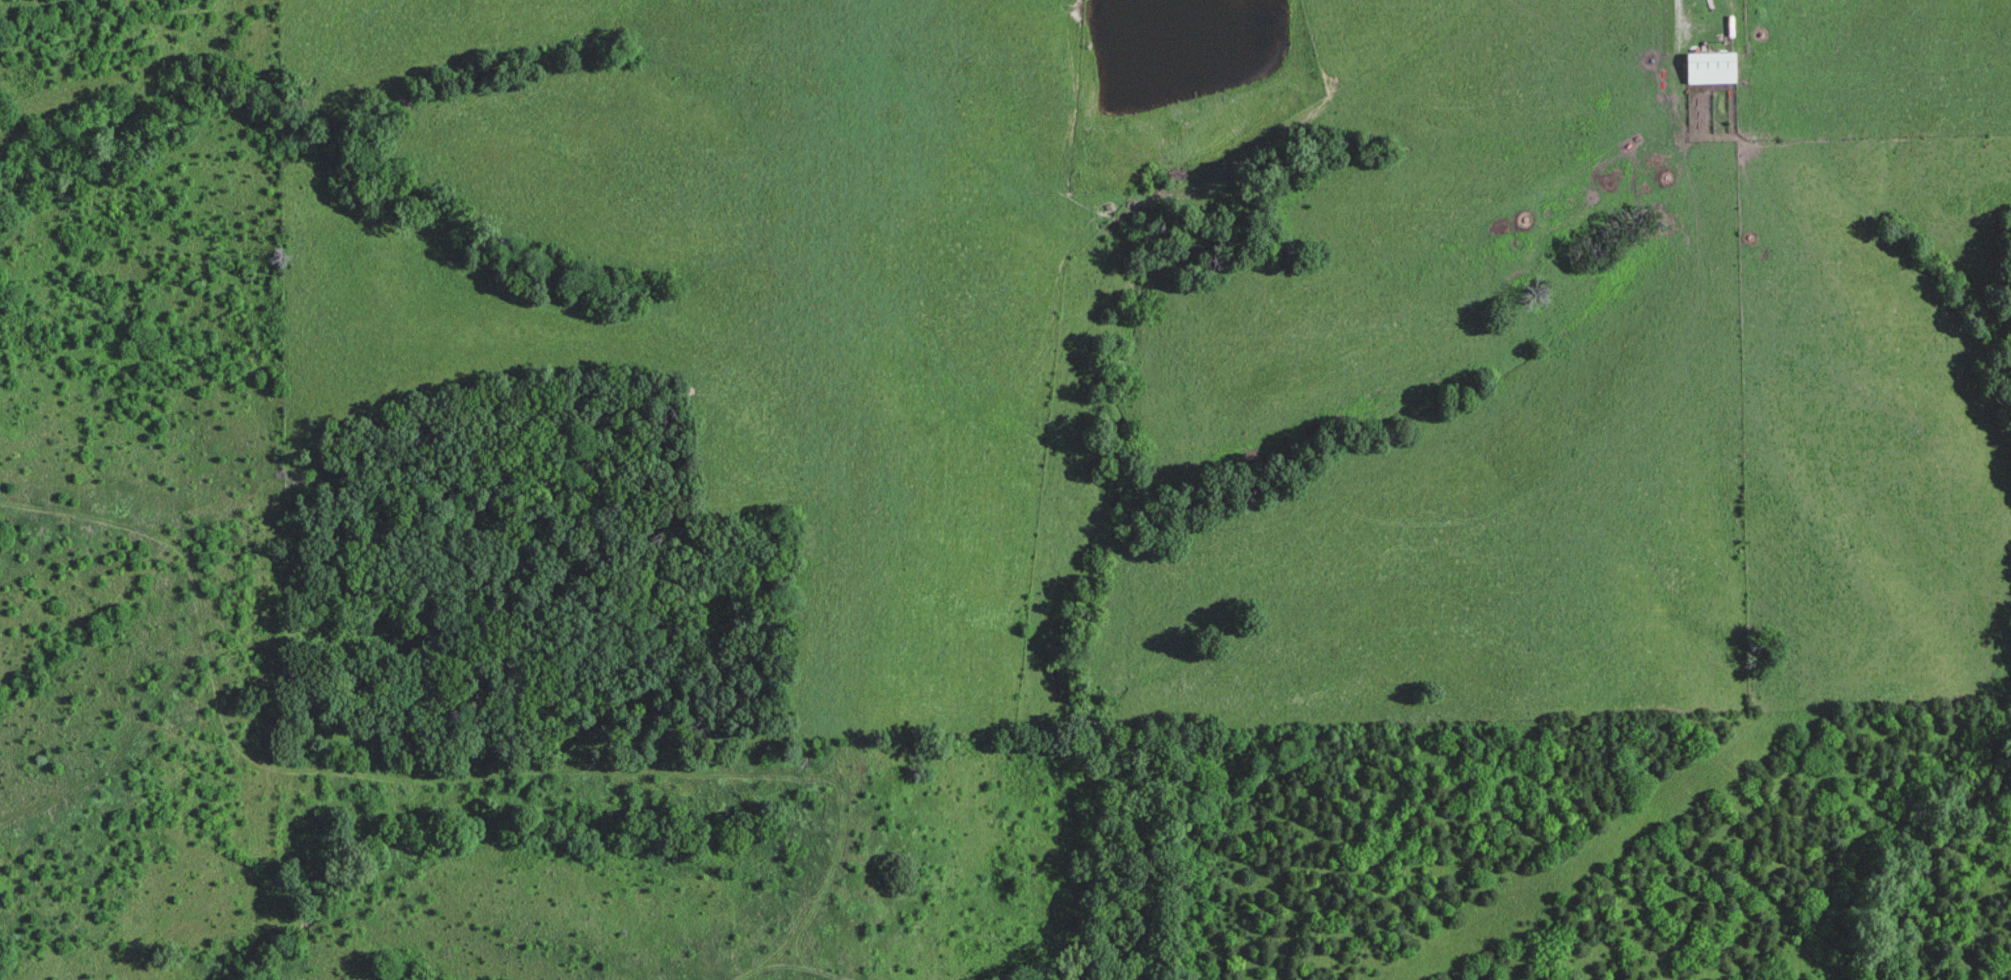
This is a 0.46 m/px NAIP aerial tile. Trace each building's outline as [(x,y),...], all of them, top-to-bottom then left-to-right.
[(1688,54),(1688,84),(1738,84),(1738,54),(1688,54)]
